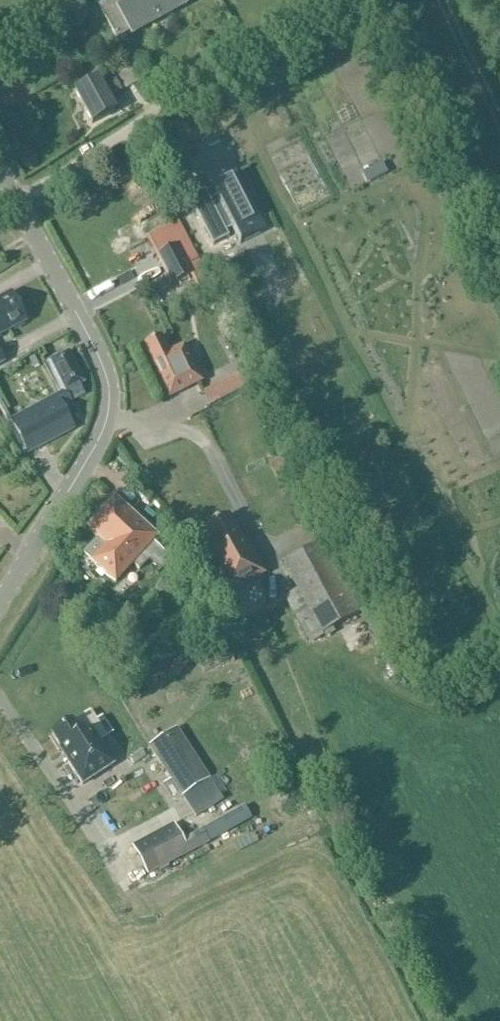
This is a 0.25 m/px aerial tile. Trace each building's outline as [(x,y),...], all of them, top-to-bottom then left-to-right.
[(185,4),(183,0),(109,0),(100,6),(117,37),(129,31),(132,34),(185,4)] [(107,97),(123,88),(121,83),(117,85),(115,81),(102,88),(97,80),(74,93),(91,123),(115,110),(107,97)] [(264,231),(230,164),(205,177),(213,192),(207,195),(204,190),(188,198),(212,245),(228,237),(226,231),(232,228),(240,244),(264,231)] [(90,199),(96,196),(92,189),(86,192),(90,199)] [(201,269),(177,222),(148,236),(157,254),(155,256),(170,285),(192,274),(201,291),(212,285),(203,268),(201,269)] [(11,294),(0,300),(0,335),(26,321),(11,294)] [(170,351),(162,335),(142,344),(169,399),(203,382),(184,344),(170,351)] [(85,384),(68,352),(47,363),(64,395),(54,400),(53,397),(46,400),(48,404),(14,421),(34,460),(81,435),(65,404),(83,394),(79,387),(85,384)] [(242,388),(235,375),(202,391),(209,405),(242,388)] [(155,571),(168,557),(153,543),(157,539),(114,500),(86,531),(97,540),(83,556),(115,585),(131,567),(138,572),(146,563),(155,571)] [(229,595),(265,576),(246,540),(241,543),(227,518),(204,530),(217,555),(209,559),(229,595)] [(358,616),(319,545),(283,565),(298,591),(286,597),(310,642),(358,616)] [(76,723),(73,718),(50,734),(59,748),(58,749),(82,786),(116,764),(92,727),(90,728),(84,719),(76,723)] [(223,799),(177,728),(149,746),(182,798),(183,797),(196,817),(223,799)] [(233,816),(189,843),(204,867),(248,840),(233,816)] [(146,876),(188,855),(174,826),(131,847),(146,876)]
